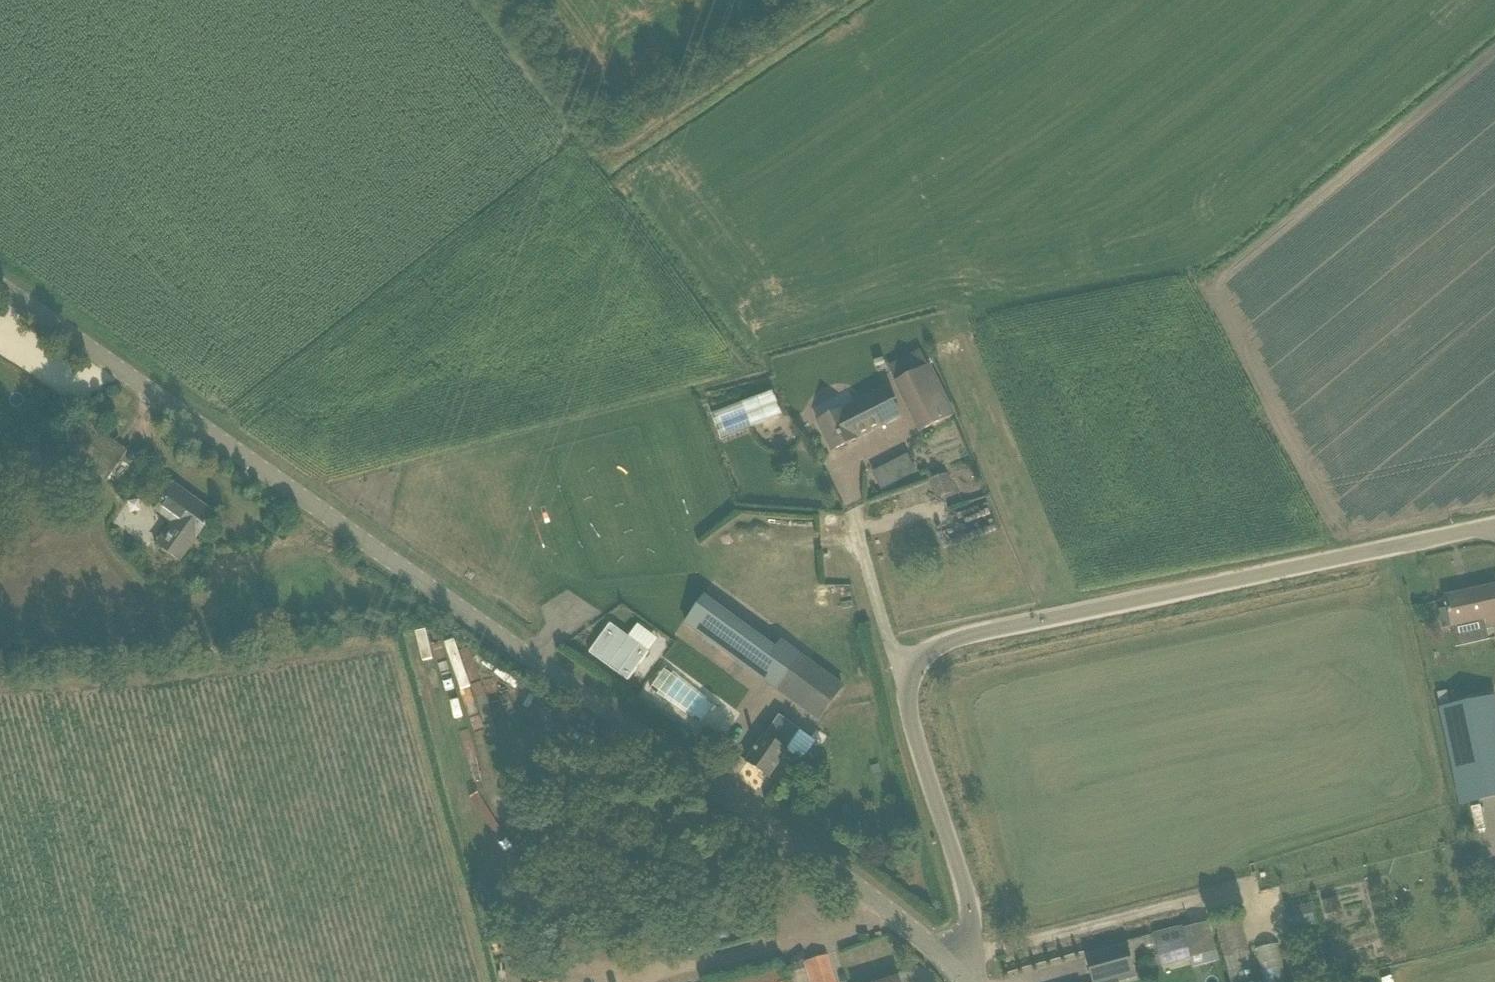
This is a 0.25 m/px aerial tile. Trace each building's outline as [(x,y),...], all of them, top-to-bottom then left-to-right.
[(896,383),(920,431),(953,415),(929,367),(896,383)] [(886,388),(849,406),(843,393),(830,400),(837,413),(818,423),(832,451),(900,417),(886,388)] [(722,440),(782,417),(773,392),(712,415),(722,440)] [(105,480),(126,452),(85,422),(65,450),(105,480)] [(953,492),(947,477),(931,483),(937,498),(953,492)] [(177,527),(161,550),(178,562),(212,514),(173,486),(155,511),(177,527)] [(1446,598),(1452,628),(1483,621),(1485,629),(1494,627),(1494,587),(1446,598)] [(603,659),(642,687),(660,661),(621,633),(603,659)] [(803,658),(779,690),(819,720),(843,688),(803,658)] [(1494,731),(1494,696),(1440,708),(1447,741),(1494,731)] [(779,717),(747,762),(769,777),(787,751),(782,748),(795,729),(779,717)] [(724,741),(708,729),(697,745),(713,757),(724,741)] [(1310,904),(1285,911),(1290,931),(1315,924),(1310,904)] [(1240,914),(1215,921),(1231,981),(1257,981),(1240,914)] [(1086,957),(1093,981),(1102,981),(1118,978),(1119,981),(1137,977),(1128,946),(1086,957)] [(807,962),(813,981),(833,981),(825,956),(807,962)] [(786,965),(726,981),(791,981),(786,965)]
